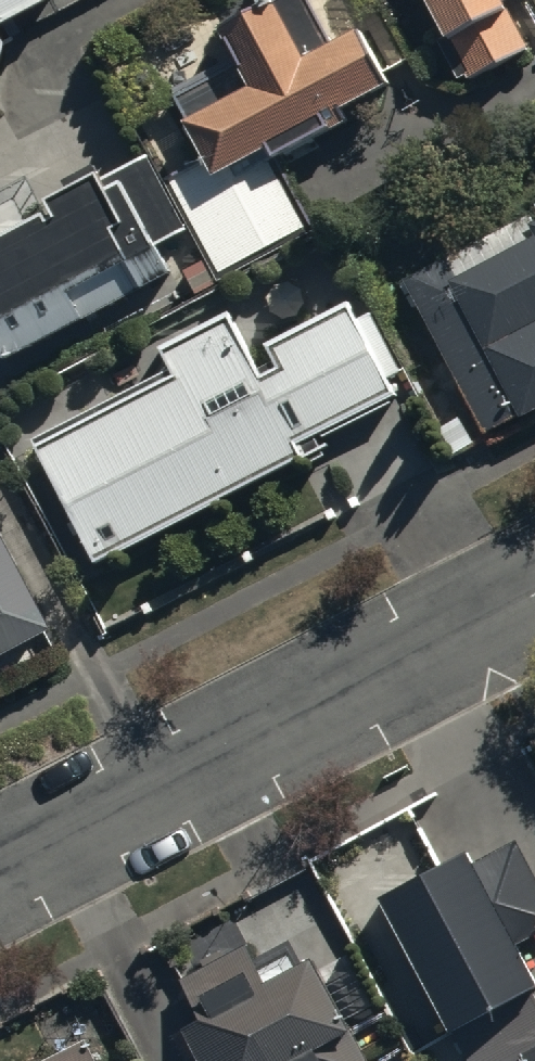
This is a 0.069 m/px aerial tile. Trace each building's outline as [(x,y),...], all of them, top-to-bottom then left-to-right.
[(61,22),(49,0),(0,0),(0,54),(61,22)] [(211,174),(176,192),(225,286),(314,240),(282,179),(355,141),(351,133),(396,109),(367,53),(344,66),(310,0),(305,0),(229,40),(247,75),(178,111),(211,174)] [(458,62),(462,60),(477,90),(533,61),(506,8),(521,0),(425,0),(458,62)] [(0,272),(0,356),(12,378),(92,335),(90,332),(148,301),(150,304),(176,290),(164,267),(131,207),(118,214),(110,199),(59,226),(69,244),(60,249),(57,242),(0,272)] [(465,295),(454,271),(413,294),(493,451),(534,430),(534,260),(465,295)] [(180,390),(42,460),(104,580),(335,463),(329,451),(404,413),(393,391),(407,384),(377,327),(364,333),(357,320),(275,361),(289,387),(270,397),(237,332),(168,367),(180,390)] [(53,647),(0,546),(0,675),(53,647)] [(527,993),(534,989),(534,982),(517,949),(534,939),(534,883),(516,848),(474,871),(460,845),(364,896),(417,996),(434,986),(457,1028),(447,1034),(462,1060),(534,1060),(534,1008),(527,993)] [(307,954),(264,977),(244,940),(177,975),(199,1012),(180,1022),(200,1060),(364,1060),(307,954)] [(32,1060),(94,1060),(80,1035),(32,1060)]
